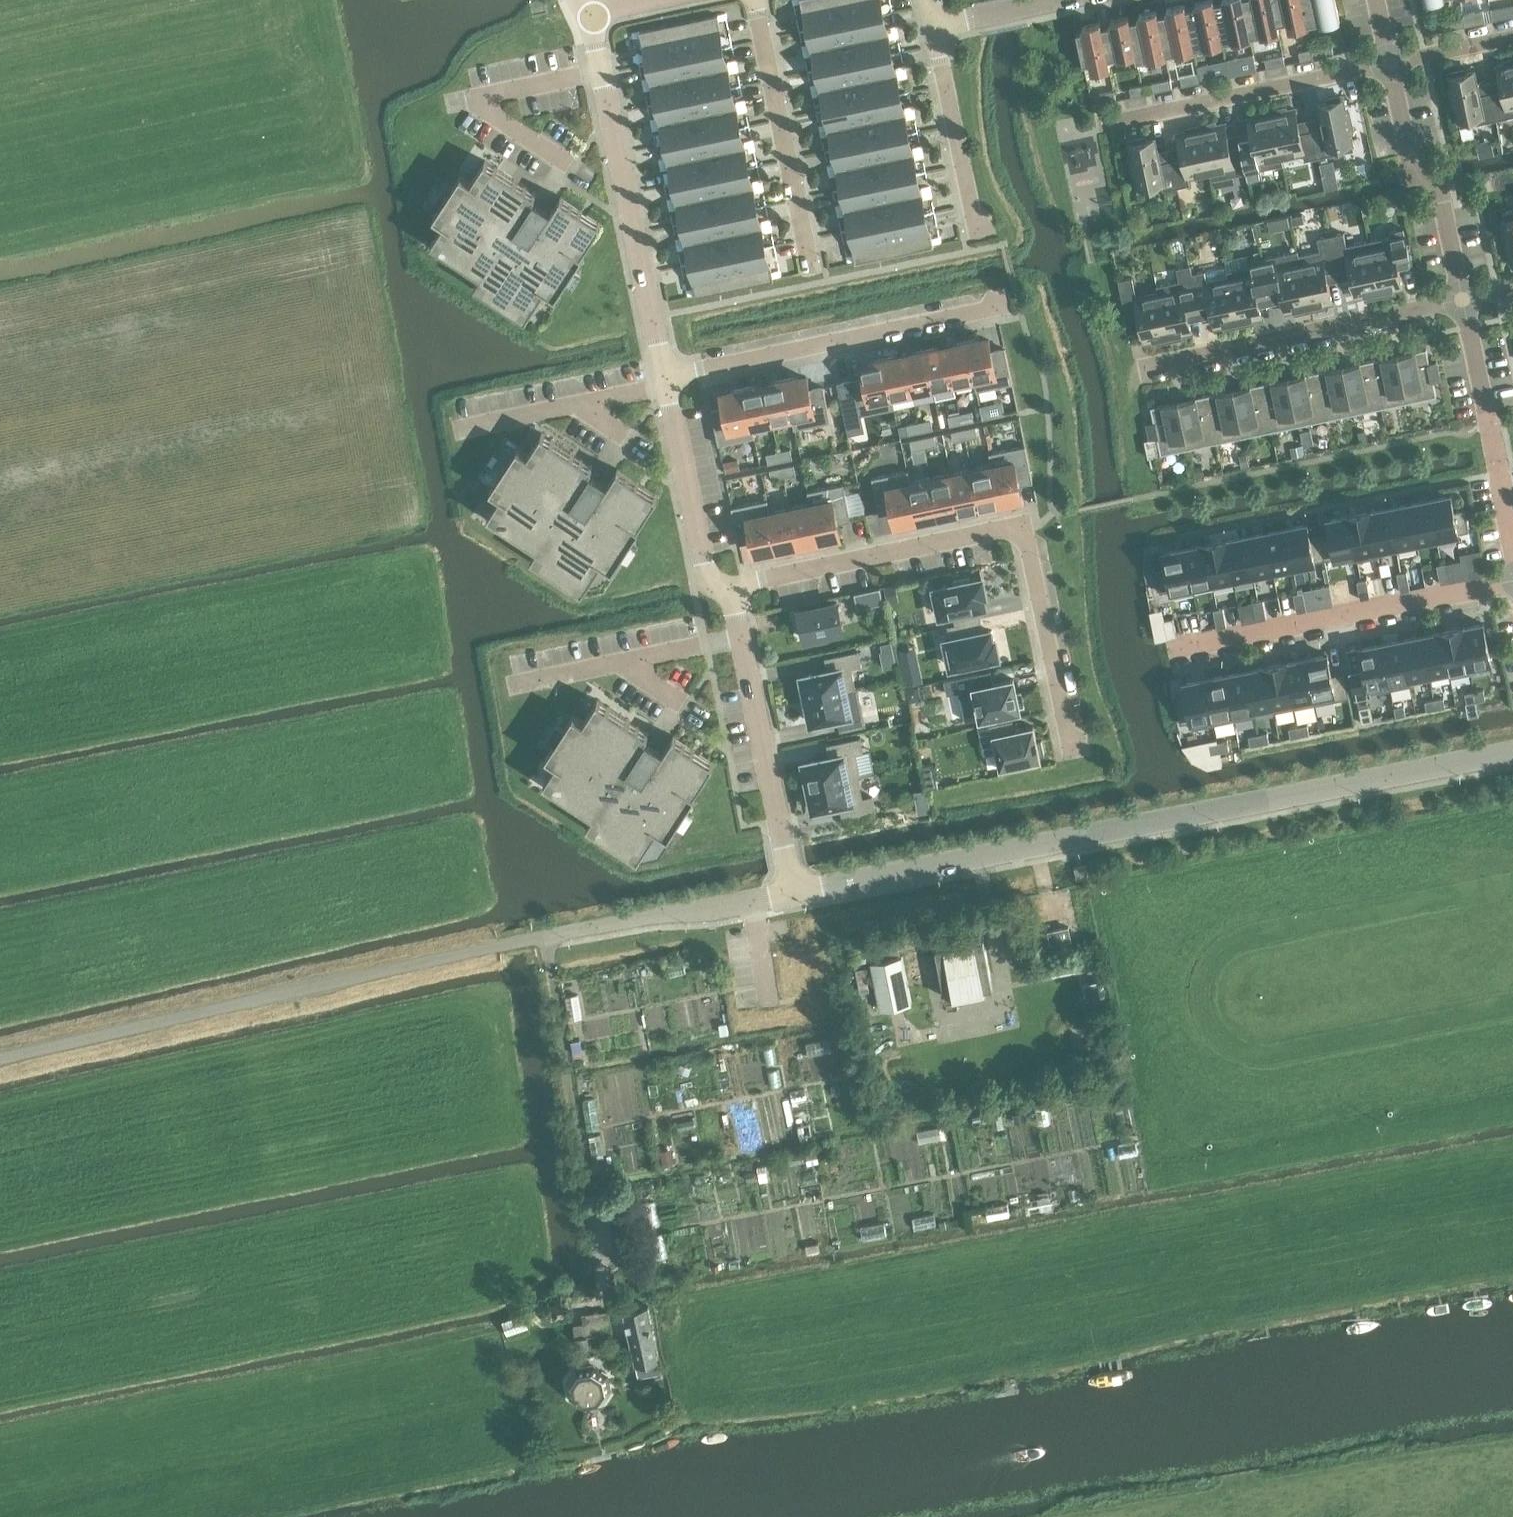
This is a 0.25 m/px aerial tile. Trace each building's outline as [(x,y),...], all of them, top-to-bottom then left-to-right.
[(846,20),(842,0),(801,0),(804,12),(809,11),(812,27),(846,20)] [(846,20),(879,13),(877,0),(842,0),(846,20)] [(1186,9),(1194,48),(1204,46),(1205,48),(1223,45),(1222,42),(1214,3),(1213,0),(1203,0),(1195,2),(1196,6),(1186,9)] [(1214,3),(1222,42),(1233,40),(1233,42),(1251,39),(1250,36),(1243,0),(1224,0),(1214,3)] [(1250,36),(1261,34),(1261,36),(1279,33),(1277,23),(1272,0),(1243,0),(1250,36)] [(1277,23),(1288,21),(1290,30),(1307,27),(1307,24),(1302,0),(1272,0),(1277,23)] [(1307,24),(1321,21),(1321,24),(1340,20),(1336,0),(1302,0),(1307,24)] [(1168,12),(1158,15),(1166,54),(1176,52),(1177,54),(1195,51),(1194,48),(1186,9),(1185,4),(1167,8),(1168,12)] [(1491,9),(1494,19),(1512,15),(1512,11),(1512,4),(1491,9)] [(1140,18),(1129,21),(1137,55),(1138,60),(1148,58),(1149,60),(1166,57),(1166,54),(1158,15),(1157,10),(1139,14),(1140,18)] [(1463,14),(1464,16),(1466,25),(1486,21),(1484,10),(1463,14)] [(846,20),(850,41),(889,33),(888,27),(883,28),(879,13),(846,20)] [(686,53),(719,46),(716,30),(721,29),(718,14),(679,23),(686,53)] [(1111,24),(1101,27),(1108,59),(1118,56),(1119,59),(1137,55),(1129,21),(1128,16),(1110,20),(1111,24)] [(1464,16),(1453,18),(1455,27),(1466,25),(1464,16)] [(1453,18),(1443,20),(1445,29),(1455,27),(1453,18)] [(812,49),(850,41),(846,20),(812,27),(816,43),(810,44),(812,49)] [(1083,30),(1077,32),(1084,64),(1090,62),(1092,72),(1110,68),(1108,59),(1101,27),(1100,22),(1082,26),(1083,30)] [(652,60),(686,53),(679,23),(640,31),(644,46),(649,45),(652,60)] [(850,41),(855,61),(888,54),(885,40),(891,39),(889,33),(850,41)] [(821,68),(855,61),(850,41),(812,49),(813,55),(818,54),(821,68)] [(1324,55),(1334,53),(1332,44),(1322,46),(1324,55)] [(723,62),(719,46),(686,53),(690,75),(729,67),(728,61),(723,62)] [(1322,46),(1312,48),(1314,57),(1324,55),(1322,46)] [(1312,48),(1299,51),(1301,60),(1314,57),(1312,48)] [(651,83),(690,75),(686,53),(652,60),(656,76),(650,77),(651,83)] [(855,61),(859,81),(898,73),(897,67),(891,68),(888,54),(855,61)] [(1284,54),(1265,58),(1267,67),(1286,63),(1284,54)] [(1512,115),(1512,59),(1506,60),(1507,63),(1498,65),(1503,90),(1491,92),(1497,119),(1512,115)] [(1255,60),(1237,64),(1239,73),(1257,69),(1255,60)] [(820,89),(859,81),(855,61),(821,68),(824,83),(819,84),(820,89)] [(1227,66),(1209,70),(1211,79),(1229,75),(1227,66)] [(695,95),(728,88),(725,74),(731,73),(729,67),(690,75),(695,95)] [(1457,106),(1461,126),(1497,119),(1491,92),(1479,95),(1474,70),(1465,72),(1464,69),(1449,72),(1453,88),(1450,89),(1454,107),(1457,106)] [(1199,72),(1181,76),(1183,85),(1201,81),(1199,72)] [(859,81),(863,101),(897,94),(894,80),(899,79),(898,73),(859,81)] [(661,102),(695,95),(690,75),(651,83),(653,89),(658,88),(661,102)] [(1171,78),(1152,82),(1154,91),(1173,87),(1171,78)] [(829,108),(863,101),(859,81),(820,89),(821,95),(827,94),(829,108)] [(1143,84),(1130,87),(1132,96),(1145,93),(1143,84)] [(731,102),(728,88),(695,95),(699,115),(738,107),(737,101),(731,102)] [(1115,90),(1099,93),(1101,102),(1116,99),(1115,90)] [(863,101),(867,121),(906,113),(905,107),(900,108),(897,94),(863,101)] [(660,123),(699,115),(695,95),(661,102),(664,116),(659,117),(660,123)] [(1319,103),(1324,128),(1312,130),(1318,157),(1354,149),(1350,129),(1353,128),(1349,110),(1346,111),(1343,95),(1328,98),(1328,101),(1319,103)] [(828,129),(867,121),(863,101),(829,108),(832,122),(827,124),(828,129)] [(739,112),(738,107),(699,115),(703,135),(737,128),(734,114),(739,112)] [(1286,107),(1271,110),(1282,157),(1303,152),(1305,160),(1318,157),(1312,130),(1301,132),(1296,108),(1286,110),(1286,107)] [(1249,118),(1254,142),(1242,145),(1247,172),(1249,180),(1263,177),(1261,169),(1284,164),(1282,157),(1271,110),(1257,113),(1258,116),(1249,118)] [(867,121),(871,141),(905,134),(902,120),(907,119),(906,113),(867,121)] [(669,142),(703,135),(699,115),(660,123),(661,129),(666,128),(669,142)] [(838,148),(871,141),(867,121),(828,129),(830,135),(835,134),(838,148)] [(1215,122),(1201,125),(1211,172),(1212,179),(1247,172),(1242,145),(1230,147),(1225,123),(1216,125),(1215,122)] [(1172,160),(1177,186),(1191,184),(1189,176),(1211,172),(1201,125),(1187,128),(1188,131),(1178,133),(1183,157),(1172,160)] [(737,128),(703,135),(707,155),(746,147),(745,141),(740,142),(737,128)] [(871,141),(876,161),(915,153),(913,147),(908,148),(905,134),(871,141)] [(668,163),(707,155),(703,135),(669,142),(672,156),(667,157),(668,163)] [(1164,189),(1177,186),(1172,160),(1160,162),(1155,137),(1145,139),(1145,137),(1130,140),(1133,155),(1131,156),(1134,174),(1137,174),(1140,187),(1163,182),(1164,189)] [(836,163),(837,169),(876,161),(871,141),(838,148),(841,162),(836,163)] [(1069,150),(1072,171),(1101,167),(1098,145),(1069,150)] [(747,152),(746,147),(707,155),(711,175),(745,168),(742,154),(747,152)] [(876,161),(880,181),(913,174),(910,160),(916,159),(915,153),(876,161)] [(678,182),(711,175),(707,155),(668,163),(669,169),(675,168),(678,182)] [(602,222),(588,213),(561,195),(551,211),(532,199),(537,193),(485,159),(472,179),(462,172),(434,214),(445,221),(432,241),(481,274),(475,283),(527,316),(546,287),(557,294),(584,252),(583,251),(602,222)] [(846,188),(880,181),(876,161),(837,169),(838,175),(843,174),(846,188)] [(1333,161),(1321,164),(1326,190),(1339,187),(1333,161)] [(745,168),(711,175),(716,195),(754,187),(753,181),(748,182),(745,168)] [(880,181),(884,201),(923,193),(922,187),(916,188),(913,174),(880,181)] [(677,203),(716,195),(711,175),(678,182),(681,196),(675,197),(677,203)] [(845,209),(884,201),(880,181),(846,188),(849,202),(844,203),(845,209)] [(756,192),(754,187),(716,195),(720,215),(753,208),(750,193),(756,192)] [(884,201),(889,223),(922,216),(919,200),(924,199),(923,193),(884,201)] [(686,222),(720,215),(716,195),(677,203),(678,209),(683,208),(686,222)] [(855,230),(889,223),(884,201),(845,209),(846,215),(852,214),(855,230)] [(753,208),(720,215),(724,235),(763,226),(762,221),(756,222),(753,208)] [(1503,212),(1507,232),(1504,232),(1508,251),(1511,250),(1512,261),(1512,209),(1503,212)] [(685,243),(724,235),(720,215),(686,222),(689,236),(684,237),(685,243)] [(922,216),(889,223),(895,254),(934,245),(931,230),(926,232),(922,216)] [(856,262),(895,254),(889,223),(855,230),(858,246),(853,247),(856,262)] [(764,232),(763,226),(724,235),(728,256),(762,249),(759,233),(764,232)] [(1391,236),(1369,240),(1380,294),(1394,291),(1394,289),(1403,287),(1399,268),(1412,266),(1410,255),(1404,228),(1390,231),(1391,236)] [(1366,297),(1380,294),(1369,240),(1347,245),(1344,232),(1331,235),(1338,270),(1350,267),(1356,296),(1366,294),(1366,297)] [(695,263),(728,256),(724,235),(685,243),(686,249),(692,247),(695,263)] [(1333,301),(1327,272),(1338,270),(1331,235),(1318,237),(1321,250),(1299,255),(1298,250),(1310,309),(1324,306),(1323,303),(1333,301)] [(762,249),(728,256),(735,287),(774,279),(771,264),(765,265),(762,249)] [(1298,250),(1262,258),(1270,295),(1282,293),(1286,311),(1295,309),(1296,312),(1310,309),(1298,250)] [(696,295),(735,287),(728,256),(695,263),(698,279),(693,280),(696,295)] [(1250,265),(1228,270),(1229,277),(1239,324),(1254,321),(1253,318),(1262,316),(1259,298),(1270,295),(1262,258),(1249,260),(1250,265)] [(1180,280),(1157,285),(1159,292),(1169,338),(1183,336),(1183,333),(1192,331),(1188,312),(1200,310),(1192,272),(1193,272),(1191,264),(1177,267),(1180,280)] [(1193,272),(1192,272),(1200,310),(1212,307),(1215,326),(1225,324),(1225,327),(1239,324),(1229,277),(1208,281),(1205,270),(1193,272)] [(1155,341),(1169,338),(1159,292),(1137,296),(1133,276),(1119,279),(1126,314),(1139,311),(1145,341),(1154,339),(1155,341)] [(978,390),(1013,382),(1005,348),(992,351),(989,339),(980,341),(980,337),(967,340),(975,378),(978,390)] [(955,382),(975,378),(967,340),(954,343),(955,346),(948,348),(955,382)] [(934,387),(955,382),(948,348),(939,350),(938,346),(926,348),(934,387)] [(913,391),(934,387),(926,348),(913,351),(913,355),(905,357),(913,391)] [(1427,348),(1399,354),(1409,401),(1437,395),(1434,380),(1441,379),(1437,361),(1435,362),(1430,363),(1427,348)] [(897,354),(884,357),(892,395),(913,391),(905,357),(898,358),(897,354)] [(1399,354),(1371,360),(1381,407),(1409,401),(1399,354)] [(852,380),(838,383),(848,433),(862,430),(859,414),(895,407),(892,395),(884,357),(871,360),(872,364),(863,366),(866,377),(852,380)] [(1371,360),(1344,365),(1354,412),(1381,407),(1371,360)] [(1344,365),(1316,371),(1326,418),(1354,412),(1344,365)] [(1316,371),(1289,377),(1299,424),(1326,418),(1316,371)] [(785,378),(793,416),(796,428),(831,420),(824,386),(810,389),(808,377),(799,379),(798,375),(785,378)] [(1289,377),(1262,383),(1272,430),(1299,424),(1289,377)] [(773,420),(793,416),(785,378),(772,381),(773,385),(766,386),(773,420)] [(1262,383),(1234,389),(1244,436),(1272,430),(1262,383)] [(758,384),(745,387),(753,425),(773,420),(766,386),(759,388),(758,384)] [(725,407),(712,410),(719,444),(755,436),(753,425),(745,387),(731,389),(732,393),(723,395),(725,407)] [(1234,389),(1207,394),(1217,441),(1244,436),(1234,389)] [(1207,394),(1180,400),(1189,447),(1217,441),(1207,394)] [(1154,421),(1147,422),(1151,438),(1157,436),(1161,453),(1189,447),(1180,400),(1151,406),(1154,421)] [(998,402),(980,405),(983,419),(1000,415),(998,402)] [(973,410),(961,413),(963,422),(975,420),(973,410)] [(961,413),(949,415),(951,425),(963,422),(961,413)] [(932,419),(920,421),(922,431),(934,428),(932,419)] [(920,421),(908,424),(910,433),(922,431),(920,421)] [(976,427),(964,429),(966,438),(978,436),(976,427)] [(1311,428),(1301,430),(1303,444),(1314,442),(1311,428)] [(964,429),(953,431),(955,440),(966,438),(964,429)] [(1366,430),(1358,431),(1360,442),(1368,441),(1366,430)] [(659,495),(646,486),(618,468),(607,484),(589,472),(593,465),(542,432),(529,452),(518,445),(491,487),(502,494),(489,514),(538,546),(532,556),(583,589),(602,560),(613,567),(641,525),(639,524),(659,495)] [(934,435),(923,437),(925,447),(936,445),(934,435)] [(1148,457),(1162,454),(1161,453),(1157,436),(1151,438),(1145,439),(1148,457)] [(923,437),(911,440),(913,449),(925,447),(923,437)] [(990,452),(993,464),(1001,502),(1014,500),(1013,496),(1022,494),(1020,482),(1033,479),(1026,445),(990,452)] [(1303,445),(1291,448),(1293,457),(1305,454),(1303,445)] [(791,448),(779,451),(781,460),(793,458),(791,448)] [(779,451),(768,453),(770,463),(781,460),(779,451)] [(1247,452),(1239,454),(1242,466),(1249,464),(1247,452)] [(738,459),(724,462),(726,472),(740,469),(738,459)] [(794,464),(782,467),(784,476),(796,474),(794,464)] [(993,464),(972,468),(979,503),(987,501),(988,505),(1001,502),(993,464)] [(1202,464),(1193,466),(1195,475),(1204,474),(1202,464)] [(782,467),(771,469),(773,479),(784,476),(782,467)] [(972,468),(951,473),(960,511),(972,508),(972,504),(979,503),(972,468)] [(905,522),(918,520),(910,481),(908,470),(872,477),(880,512),(893,509),(896,520),(905,518),(905,522)] [(951,473),(931,477),(938,511),(946,510),(947,514),(960,511),(951,473)] [(931,477),(910,481),(918,520),(931,517),(930,513),(938,511),(931,477)] [(809,491),(811,502),(819,540),(832,538),(831,534),(840,532),(838,520),(851,517),(846,494),(844,483),(809,491)] [(865,515),(860,491),(846,494),(851,517),(865,515)] [(1455,533),(1466,531),(1462,509),(1450,511),(1447,495),(1426,499),(1434,537),(1455,533)] [(768,499),(732,507),(739,541),(753,538),(755,550),(764,548),(765,552),(778,549),(771,511),(768,499)] [(1413,541),(1434,537),(1426,499),(1406,503),(1413,541)] [(811,502),(790,506),(798,541),(805,539),(806,543),(819,540),(811,502)] [(1386,507),(1393,545),(1413,541),(1406,503),(1386,507)] [(798,541),(790,506),(771,511),(778,549),(791,546),(790,542),(798,541)] [(1366,511),(1373,549),(1393,545),(1386,507),(1366,511)] [(1366,511),(1346,515),(1353,553),(1355,561),(1375,557),(1373,549),(1366,511)] [(1332,557),(1353,553),(1346,515),(1325,520),(1328,535),(1318,537),(1323,559),(1332,557)] [(1313,561),(1323,559),(1318,537),(1309,539),(1306,523),(1285,528),(1292,565),(1313,561)] [(1268,549),(1272,569),(1292,565),(1285,528),(1265,532),(1268,549)] [(1268,549),(1265,532),(1245,536),(1248,553),(1252,573),(1272,569),(1268,549)] [(1245,536),(1225,540),(1228,557),(1232,577),(1252,573),(1248,553),(1245,536)] [(1205,544),(1212,581),(1232,577),(1228,557),(1225,540),(1205,544)] [(1205,544),(1185,548),(1192,585),(1212,581),(1205,544)] [(1164,552),(1167,567),(1156,570),(1160,592),(1192,585),(1185,548),(1164,552)] [(1446,563),(1436,564),(1438,574),(1448,572),(1449,581),(1465,578),(1461,559),(1446,563)] [(1406,570),(1396,572),(1398,582),(1408,580),(1406,570)] [(1448,572),(1438,574),(1440,583),(1449,581),(1448,572)] [(941,614),(954,611),(979,606),(986,605),(983,595),(986,594),(982,578),(971,580),(970,576),(954,580),(955,583),(935,588),(941,614)] [(1366,578),(1356,580),(1358,590),(1368,588),(1366,578)] [(1408,580),(1398,582),(1400,591),(1410,589),(1408,580)] [(895,584),(885,586),(888,602),(898,600),(895,584)] [(883,587),(857,592),(858,597),(860,608),(886,602),(883,587)] [(1368,588),(1358,590),(1360,599),(1370,597),(1368,588)] [(1302,591),(1293,593),(1295,602),(1304,600),(1302,591)] [(1262,599),(1253,601),(1254,610),(1264,608),(1262,599)] [(1304,600),(1295,602),(1296,612),(1306,610),(1304,600)] [(837,602),(799,610),(805,638),(843,630),(837,602)] [(979,606),(954,611),(956,624),(981,618),(979,606)] [(1224,616),(1222,607),(1213,609),(1214,618),(1224,616)] [(1256,620),(1266,618),(1264,608),(1254,610),(1256,620)] [(1189,611),(1185,626),(1199,630),(1204,615),(1189,611)] [(1224,616),(1214,618),(1216,628),(1226,626),(1224,616)] [(1177,635),(1175,626),(1173,617),(1164,619),(1166,628),(1168,637),(1177,635)] [(949,625),(951,638),(984,631),(981,618),(956,624),(949,625)] [(1468,663),(1489,659),(1481,621),(1460,626),(1468,663)] [(1470,672),(1468,663),(1460,626),(1440,630),(1448,667),(1450,676),(1470,672)] [(984,631),(951,638),(946,639),(952,665),(999,656),(995,639),(993,640),(991,630),(984,631)] [(1428,672),(1448,667),(1440,630),(1420,634),(1428,672)] [(1400,638),(1408,676),(1428,672),(1420,634),(1400,638)] [(1410,684),(1408,676),(1400,638),(1380,642),(1390,688),(1410,684)] [(892,642),(881,644),(883,651),(894,649),(892,642)] [(1390,688),(1380,642),(1359,647),(1363,668),(1351,670),(1356,695),(1390,688)] [(802,675),(807,699),(856,688),(852,666),(861,664),(858,650),(826,657),(829,670),(802,675)] [(1314,704),(1335,699),(1330,675),(1326,654),(1305,658),(1312,696),(1314,704)] [(1305,658),(1285,662),(1292,700),(1294,708),(1314,704),(1312,696),(1305,658)] [(1294,708),(1292,700),(1285,662),(1265,666),(1272,704),(1274,712),(1294,708)] [(920,665),(902,669),(906,687),(915,685),(924,684),(920,665)] [(1265,666),(1245,670),(1252,708),(1272,704),(1265,666)] [(1254,716),(1252,708),(1245,670),(1225,674),(1232,712),(1234,720),(1254,716)] [(980,672),(945,679),(948,693),(959,691),(965,720),(1020,708),(1020,705),(1024,704),(1021,691),(1017,692),(1014,678),(982,684),(980,672)] [(1342,672),(1330,675),(1335,699),(1347,697),(1342,672)] [(1225,674),(1205,678),(1212,716),(1214,724),(1234,720),(1232,712),(1225,674)] [(1214,724),(1212,716),(1205,678),(1183,682),(1187,698),(1176,700),(1180,722),(1191,720),(1192,728),(1214,724)] [(919,686),(906,689),(909,703),(922,700),(919,686)] [(866,724),(858,688),(856,688),(807,699),(812,722),(838,717),(841,729),(866,724)] [(1484,698),(1483,688),(1473,690),(1475,700),(1484,698)] [(1475,700),(1473,690),(1464,692),(1466,702),(1475,700)] [(1433,698),(1435,708),(1444,706),(1443,696),(1433,698)] [(1426,710),(1435,708),(1433,698),(1424,700),(1426,710)] [(715,761),(702,753),(674,735),(663,751),(645,739),(649,732),(598,699),(585,719),(574,712),(547,754),(558,761),(544,781),(594,813),(588,823),(639,856),(658,826),(669,833),(696,792),(695,791),(715,761)] [(1404,714),(1403,704),(1393,706),(1395,716),(1404,714)] [(1013,718),(979,725),(984,753),(998,750),(1001,766),(1041,757),(1040,755),(1045,754),(1042,740),(1037,741),(1034,725),(1015,729),(1013,718)] [(1297,725),(1299,735),(1308,733),(1307,723),(1297,725)] [(921,724),(915,726),(917,737),(924,735),(921,724)] [(1297,725),(1288,727),(1290,737),(1299,735),(1297,725)] [(1259,743),(1268,741),(1267,731),(1257,733),(1259,743)] [(1248,735),(1250,745),(1259,743),(1257,733),(1248,735)] [(804,762),(809,785),(858,775),(860,775),(856,752),(863,751),(860,737),(828,744),(831,756),(804,762)] [(1219,751),(1228,749),(1227,739),(1217,741),(1219,751)] [(1219,751),(1217,741),(1208,743),(1210,753),(1219,751)] [(933,763),(922,765),(927,788),(938,786),(933,763)] [(863,797),(858,775),(809,785),(814,809),(840,803),(843,816),(876,809),(873,795),(863,797)] [(1085,881),(1083,867),(1069,869),(1072,883),(1085,881)] [(1072,939),(1069,925),(1047,929),(1050,943),(1072,939)] [(867,949),(925,938),(923,930),(856,943),(860,963),(869,961),(867,949)] [(970,993),(996,987),(993,974),(985,936),(934,947),(940,976),(944,998),(970,993)] [(704,965),(713,963),(711,952),(702,954),(704,965)] [(902,1004),(911,1003),(902,956),(872,962),(880,1009),(891,1007),(902,1004)] [(1096,956),(1077,960),(1080,971),(1098,967),(1096,956)] [(1074,958),(1050,963),(1053,974),(1076,969),(1074,958)] [(1103,979),(1084,983),(1088,1003),(1107,999),(1103,979)] [(724,1023),(719,1024),(721,1034),(729,1033),(729,1032),(727,1022),(724,1023)] [(573,1053),(583,1052),(581,1039),(572,1041),(573,1053)] [(689,1074),(691,1067),(680,1062),(677,1070),(689,1074)] [(1015,1123),(1028,1121),(1026,1111),(1013,1114),(1015,1123)] [(661,1150),(663,1166),(675,1163),(672,1148),(661,1150)] [(819,1161),(817,1149),(805,1152),(808,1164),(819,1161)] [(760,1180),(768,1179),(766,1164),(757,1165),(760,1180)] [(756,1178),(755,1169),(745,1171),(747,1180),(756,1178)] [(663,1233),(652,1235),(653,1243),(657,1259),(667,1257),(664,1241),(663,1233)] [(550,1320),(570,1315),(567,1303),(563,1304),(562,1300),(552,1302),(554,1306),(547,1308),(550,1320)] [(649,1307),(624,1310),(635,1365),(660,1360),(649,1307)] [(594,1364),(592,1337),(611,1335),(609,1311),(583,1314),(584,1324),(574,1325),(578,1367),(568,1380),(572,1396),(585,1405),(601,1402),(611,1389),(607,1373),(594,1364)]
